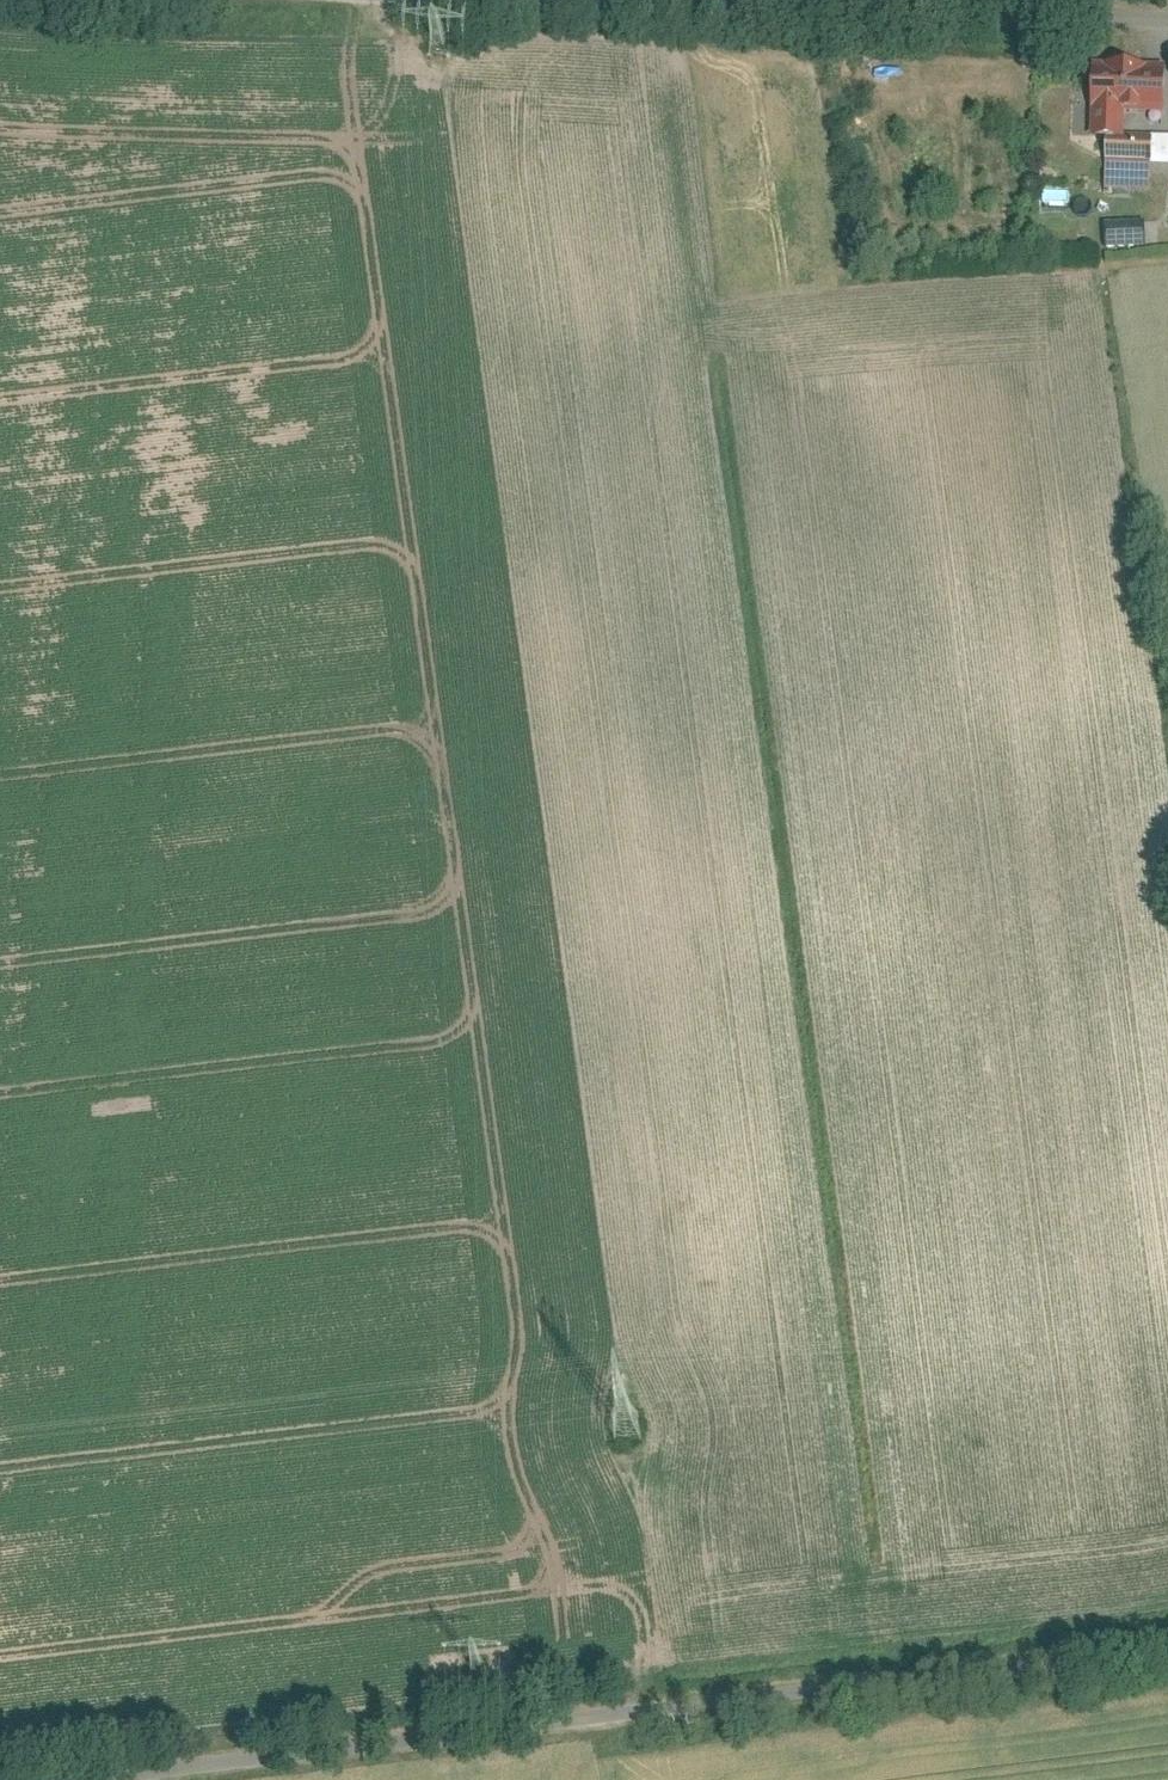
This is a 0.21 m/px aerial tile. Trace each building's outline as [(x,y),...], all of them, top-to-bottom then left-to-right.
[(1097,61),(1096,136),(1128,137),(1129,113),(1167,114),(1167,63),(1097,61)] [(1142,247),(1141,221),(1104,221),(1104,247),(1142,247)]
